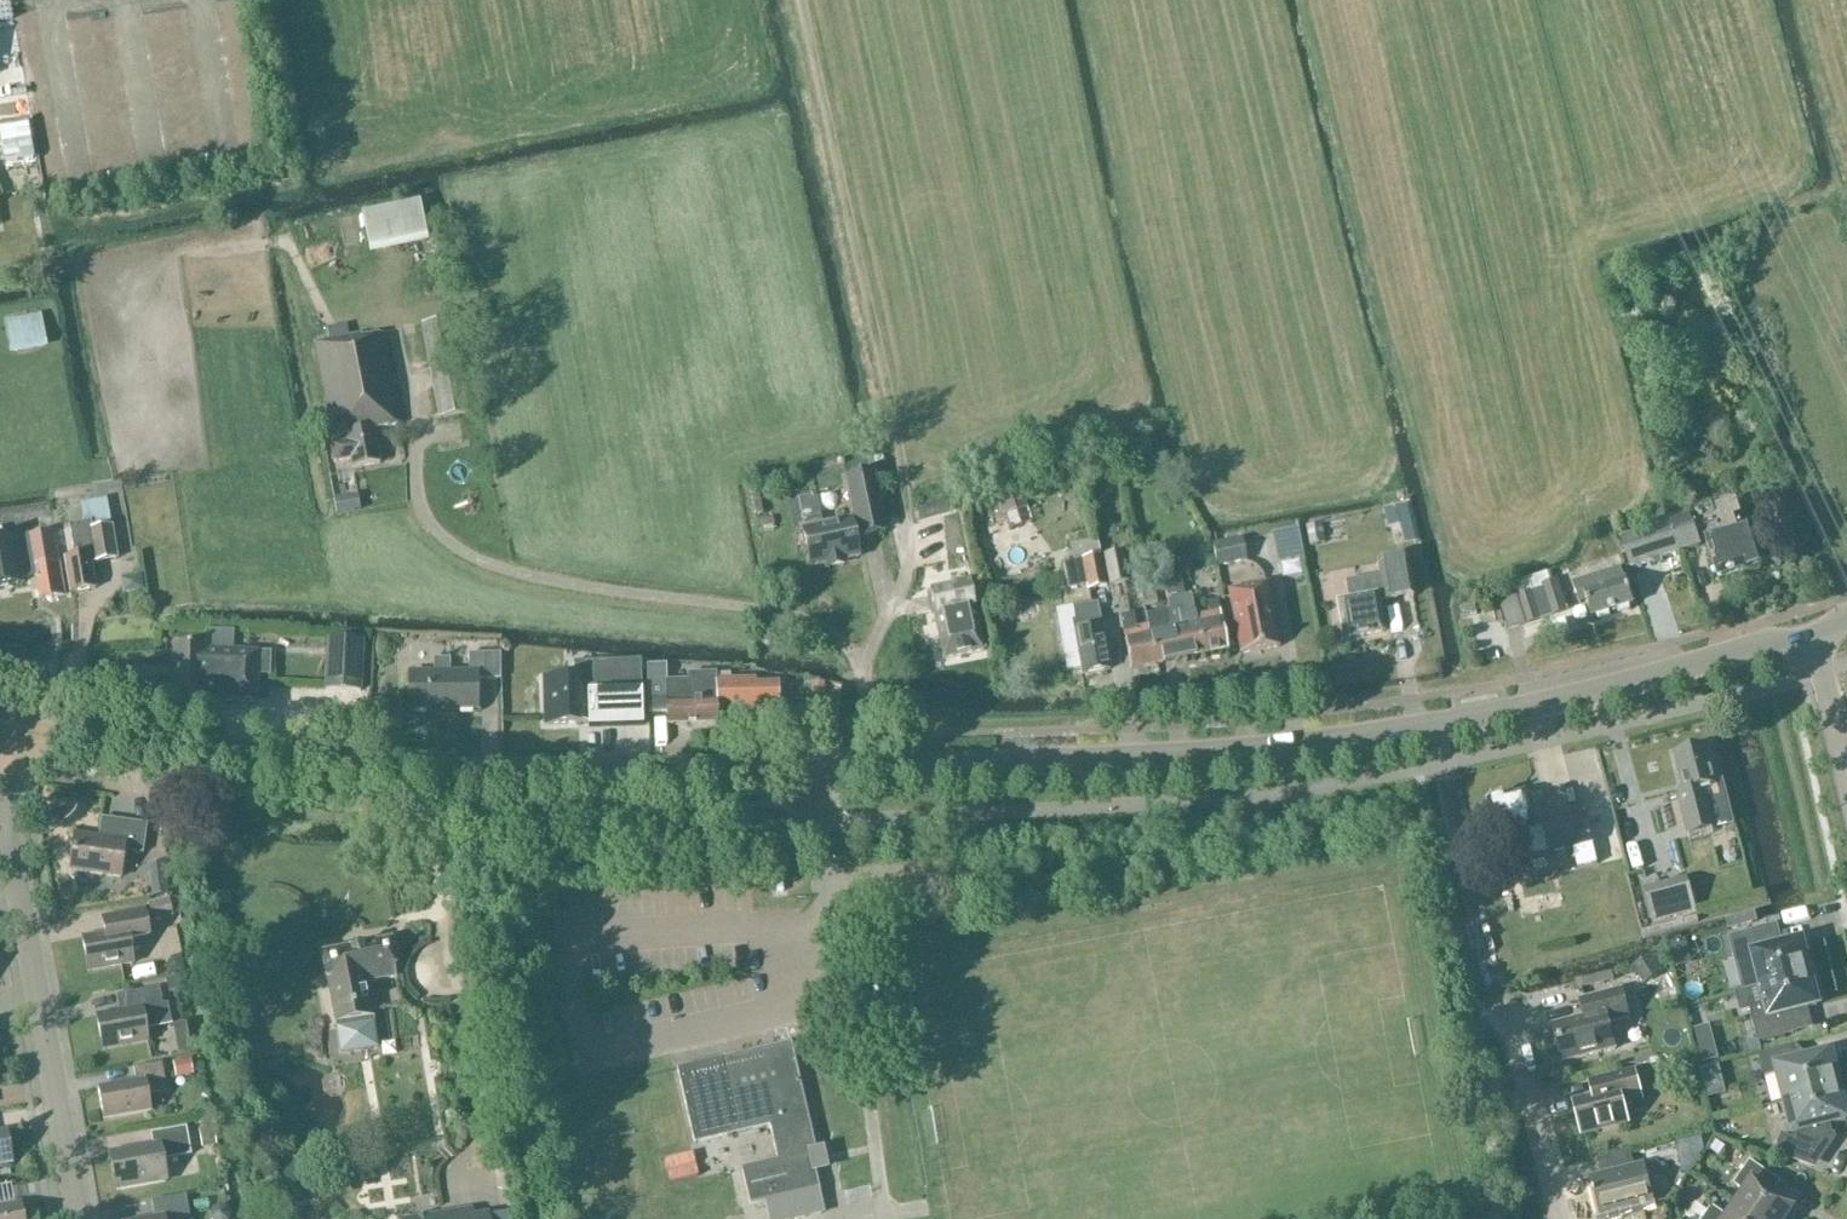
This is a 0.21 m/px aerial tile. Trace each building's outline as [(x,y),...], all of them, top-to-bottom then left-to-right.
[(429,244),(420,202),(361,213),(370,255),(429,244)] [(1733,318),(1723,321),(1729,341),(1739,339),(1733,318)] [(440,418),(469,413),(451,320),(422,325),(440,418)] [(330,446),(333,466),(351,462),(352,469),(380,464),(374,430),(401,426),(383,335),(362,339),(361,336),(314,344),(332,433),(345,430),(347,442),(330,446)] [(887,533),(874,471),(844,477),(858,539),(887,533)] [(818,565),(858,557),(850,517),(822,522),(817,498),(799,501),(804,527),(810,526),(818,565)] [(65,559),(71,594),(96,590),(91,565),(116,561),(106,501),(80,505),(83,524),(69,527),(74,557),(65,559)] [(1711,507),(1671,520),(1681,552),(1701,546),(1696,532),(1721,524),(1724,533),(1706,539),(1719,578),(1744,571),(1765,565),(1752,524),(1736,529),(1733,520),(1741,518),(1736,505),(1713,512),(1711,507)] [(1631,568),(1681,552),(1671,520),(1646,528),(1648,533),(1622,541),(1631,568)] [(34,564),(40,599),(64,595),(58,561),(62,560),(57,533),(12,541),(17,567),(34,564)] [(1217,570),(1247,563),(1242,540),(1212,547),(1217,570)] [(1108,588),(1099,541),(1071,547),(1074,562),(1063,564),(1068,591),(1086,588),(1087,592),(1108,588)] [(1130,583),(1124,553),(1103,557),(1109,588),(1130,583)] [(1383,634),(1376,597),(1383,596),(1384,603),(1413,598),(1406,559),(1377,564),(1380,577),(1345,583),(1348,601),(1337,603),(1343,640),(1383,634)] [(1593,619),(1634,605),(1622,568),(1573,584),(1580,604),(1587,602),(1593,619)] [(1518,597),(1526,623),(1567,610),(1563,599),(1562,599),(1556,581),(1552,583),(1549,575),(1516,586),(1520,597),(1518,597)] [(1164,582),(1170,612),(1179,661),(1227,651),(1217,601),(1207,603),(1209,615),(1196,618),(1191,596),(1183,598),(1179,579),(1164,582)] [(1280,648),(1268,583),(1227,591),(1240,656),(1280,648)] [(929,594),(943,661),(984,653),(970,585),(929,594)] [(1082,676),(1110,670),(1097,604),(1074,608),(1076,622),(1073,623),(1074,632),(1082,676)] [(1179,661),(1170,612),(1146,617),(1148,626),(1136,629),(1133,615),(1120,618),(1131,671),(1156,666),(1179,661)] [(364,641),(326,639),(324,691),(362,693),(364,641)] [(202,700),(257,700),(257,677),(270,678),(270,653),(205,652),(205,648),(174,647),(173,699),(202,700)] [(409,712),(478,711),(477,681),(501,681),(500,656),(469,656),(469,674),(450,674),(450,660),(434,660),(434,674),(409,674),(409,712)] [(668,726),(717,725),(717,712),(779,710),(779,686),(755,687),(754,682),(716,683),(715,676),(690,676),(690,682),(667,683),(666,666),(647,667),(648,700),(649,700),(649,715),(668,715),(668,726)] [(546,724),(579,723),(579,714),(588,714),(589,728),(643,727),(642,690),(589,692),(589,682),(578,682),(578,680),(545,681),(546,724)] [(1711,753),(1709,746),(1675,755),(1684,792),(1678,794),(1682,812),(1685,811),(1692,836),(1735,825),(1723,780),(1718,782),(1711,753)] [(1587,815),(1544,826),(1544,828),(1536,831),(1526,793),(1509,798),(1508,796),(1488,801),(1491,814),(1478,818),(1484,843),(1517,835),(1523,857),(1551,850),(1552,855),(1574,850),(1579,870),(1598,865),(1593,845),(1594,845),(1587,815)] [(147,825),(113,821),(110,840),(75,835),(70,872),(120,879),(124,853),(143,855),(147,825)] [(1687,878),(1645,889),(1652,919),(1695,908),(1687,878)] [(114,934),(82,939),(89,973),(133,965),(127,932),(147,928),(144,912),(111,918),(114,934)] [(1757,969),(1761,987),(1811,974),(1809,967),(1814,966),(1809,946),(1804,947),(1803,943),(1776,949),(1771,930),(1732,940),(1741,973),(1757,969)] [(392,942),(323,955),(327,980),(328,980),(337,1025),(341,1024),(342,1029),(340,1030),(345,1057),(378,1051),(373,1024),(370,1024),(369,1019),(374,1018),(367,984),(398,978),(392,942)] [(1813,982),(1811,974),(1761,987),(1735,994),(1736,995),(1740,994),(1745,1011),(1750,1010),(1758,1043),(1797,1033),(1792,1013),(1819,1006),(1818,1002),(1823,1001),(1818,981),(1813,982)] [(181,979),(167,981),(169,994),(183,992),(181,979)] [(128,1012),(97,1018),(103,1051),(148,1043),(142,1010),(162,1007),(159,990),(125,996),(128,1012)] [(1585,1018),(1553,1026),(1563,1063),(1616,1050),(1609,1024),(1629,1018),(1622,990),(1581,1001),(1585,1018)] [(791,1045),(678,1070),(695,1144),(771,1128),(778,1162),(742,1170),(750,1207),(819,1192),(815,1172),(826,1169),(822,1152),(816,1153),(791,1045)] [(1778,1073),(1786,1102),(1840,1088),(1831,1055),(1814,1060),(1813,1057),(1798,1061),(1795,1049),(1762,1058),(1766,1076),(1778,1073)] [(136,1083),(98,1090),(104,1122),(151,1113),(148,1096),(167,1093),(162,1064),(133,1069),(136,1083)] [(1573,1104),(1582,1136),(1629,1123),(1625,1105),(1643,1100),(1636,1072),(1600,1081),(1604,1096),(1573,1104)] [(1840,1088),(1786,1102),(1794,1135),(1795,1135),(1793,1141),(1783,1138),(1778,1153),(1810,1165),(1818,1141),(1834,1137),(1831,1125),(1846,1121),(1846,1117),(1840,1088)] [(153,1149),(110,1157),(116,1189),(166,1180),(163,1161),(191,1156),(186,1128),(151,1135),(153,1149)] [(13,1164),(7,1133),(0,1134),(0,1167),(13,1164)] [(1755,1218),(1787,1218),(1794,1209),(1773,1195),(1781,1183),(1750,1162),(1734,1185),(1745,1193),(1736,1206),(1755,1218)] [(1590,1179),(1600,1217),(1655,1203),(1645,1165),(1590,1179)] [(186,1196),(151,1203),(154,1218),(190,1218),(186,1196)] [(21,1205),(0,1209),(0,1218),(23,1218),(21,1205)] [(1736,1206),(1728,1218),(1712,1207),(1704,1218),(1755,1218),(1736,1206)] [(213,1213),(212,1218),(229,1218),(229,1216),(225,1211),(219,1209),(213,1213)] [(473,1209),(410,1218),(490,1218),(489,1213),(474,1216),(473,1209)]
